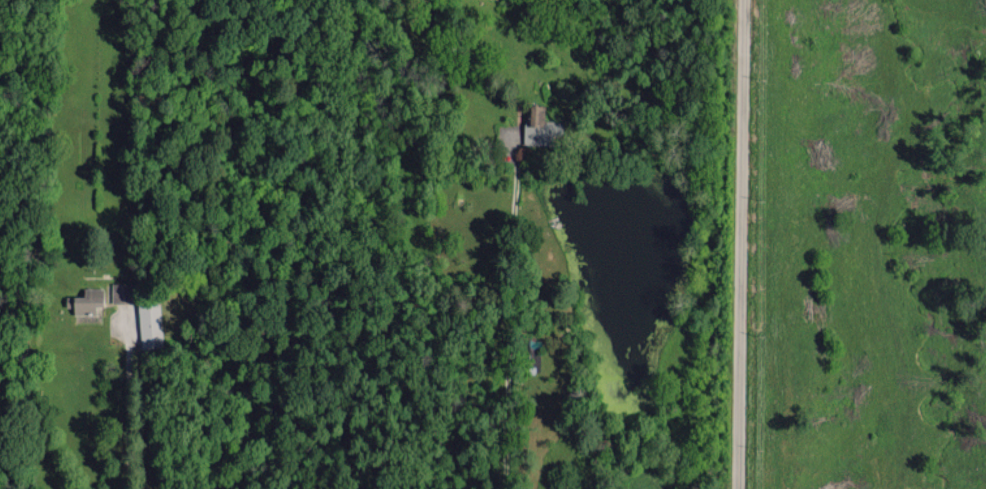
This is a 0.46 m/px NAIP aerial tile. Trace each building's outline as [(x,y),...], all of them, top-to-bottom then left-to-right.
[(102,305),(103,288),(83,287),(83,296),(73,295),(72,314),(96,316),(97,305),(102,305)] [(161,346),(160,301),(138,302),(140,346),(161,346)]
